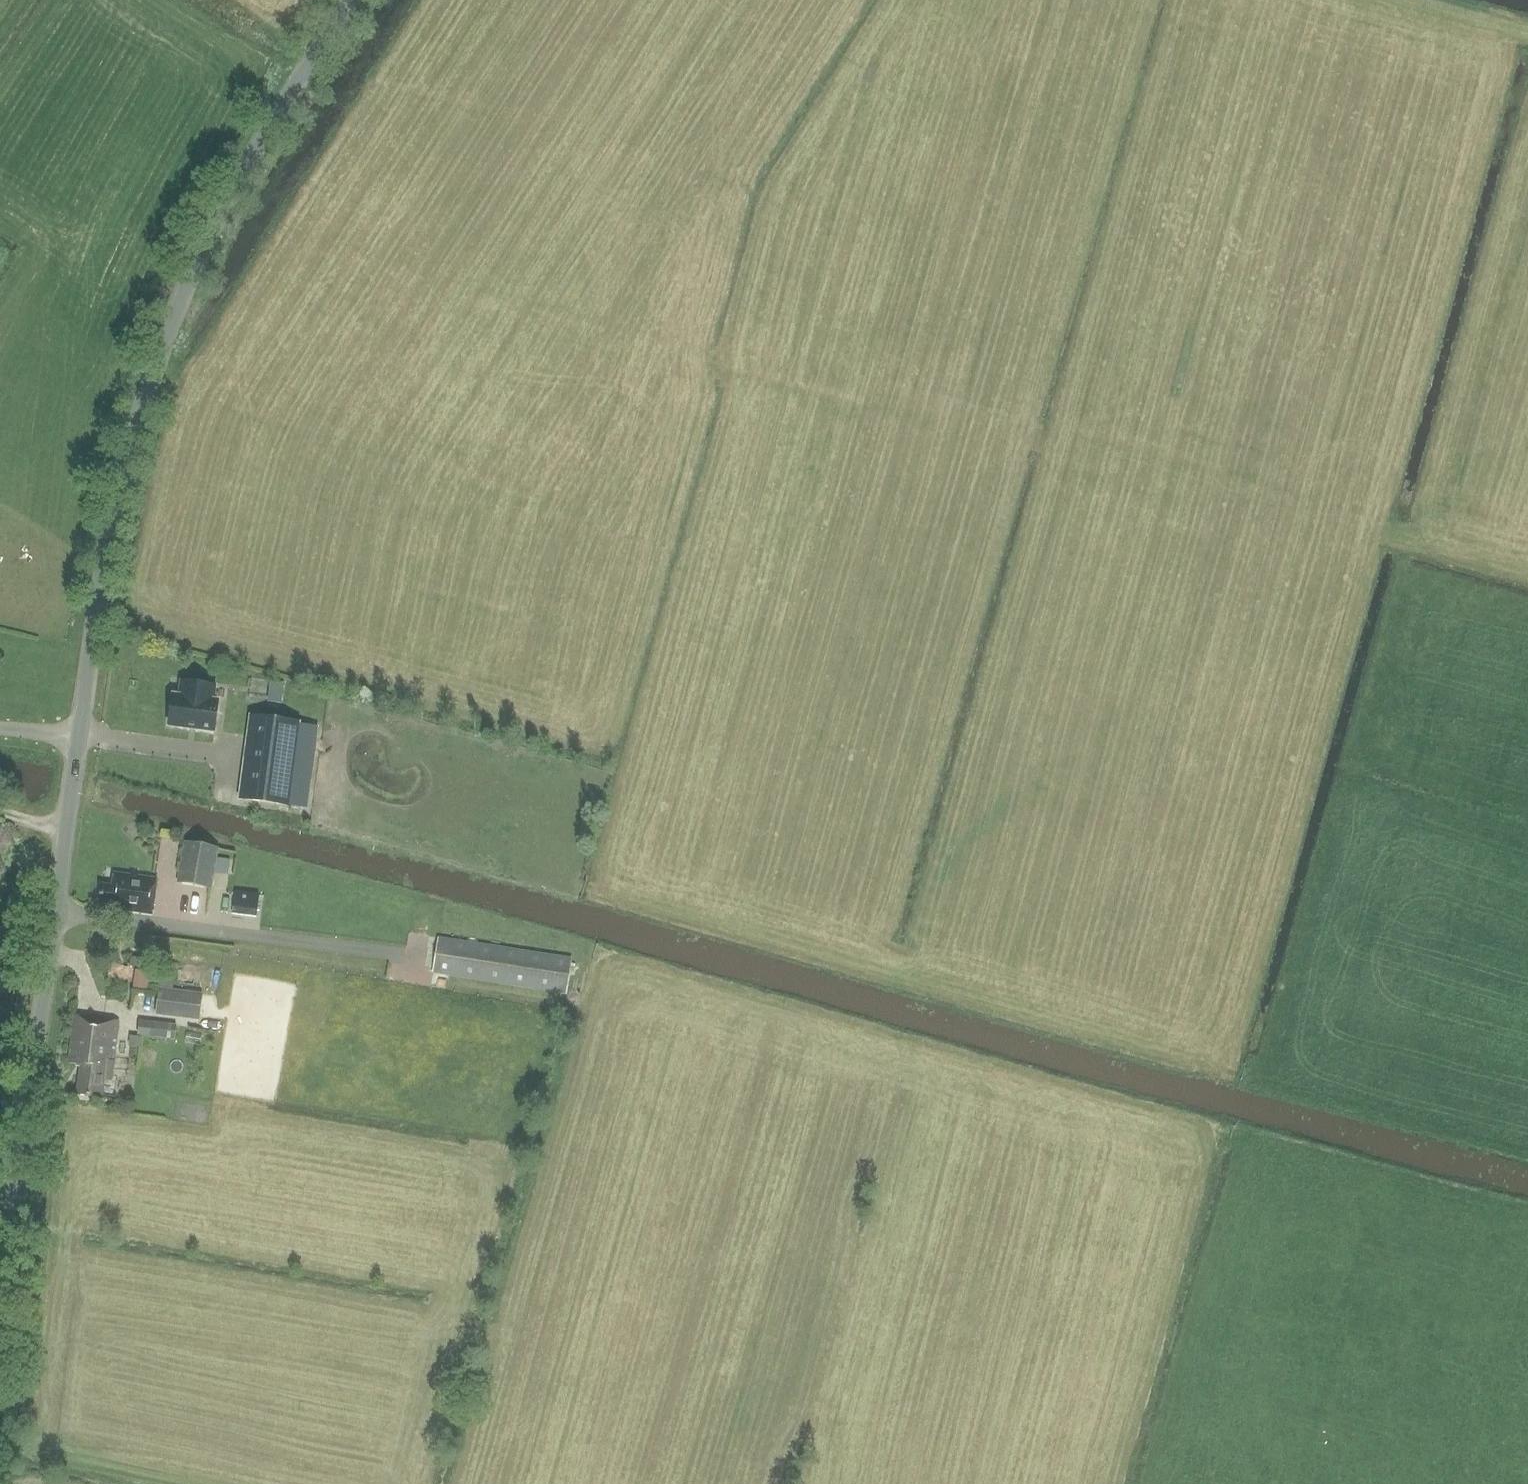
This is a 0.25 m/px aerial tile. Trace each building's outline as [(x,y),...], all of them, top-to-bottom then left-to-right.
[(168,727),(215,734),(220,700),(215,699),(217,686),(180,681),(178,695),(172,694),(168,727)] [(257,719),(247,800),(289,805),(299,724),(257,719)] [(184,843),(177,883),(212,889),(219,849),(184,843)] [(153,916),(158,879),(114,873),(112,886),(102,885),(99,904),(110,906),(109,910),(153,916)] [(269,915),(267,892),(237,893),(238,916),(269,915)] [(566,995),(572,959),(438,938),(433,974),(566,995)] [(142,987),(157,988),(157,969),(142,969),(142,987)] [(199,1021),(203,994),(159,988),(156,1015),(199,1021)] [(114,1063),(120,1023),(76,1017),(70,1064),(82,1066),(78,1096),(102,1099),(105,1079),(112,1080),(114,1069),(113,1069),(114,1063)] [(159,1023),(157,1038),(175,1040),(177,1025),(159,1023)]
